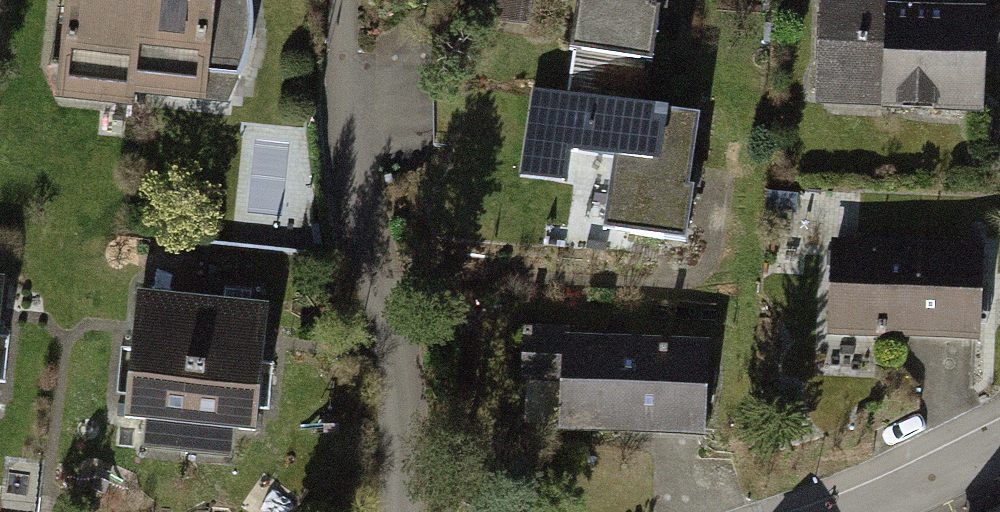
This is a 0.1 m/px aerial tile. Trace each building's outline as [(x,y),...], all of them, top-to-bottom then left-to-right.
[(143,115),(145,101),(157,0),(81,0),(68,106),(143,115)] [(145,101),(220,110),(233,0),(157,0),(145,101)] [(571,69),(654,82),(658,0),(582,0),(571,69)] [(986,18),(905,14),(906,0),(823,0),(817,113),(981,121),(986,18)] [(698,125),(531,95),(515,178),(564,187),(570,156),(612,163),(600,232),(685,247),(698,125)] [(825,240),(822,342),(980,345),(982,243),(825,240)] [(0,280),(0,418),(9,419),(24,283),(0,280)] [(286,312),(144,297),(129,433),(150,435),(147,457),(240,467),(243,446),(271,449),(286,312)] [(558,385),(555,436),(699,445),(705,346),(567,337),(568,332),(522,329),(519,382),(558,385)]
